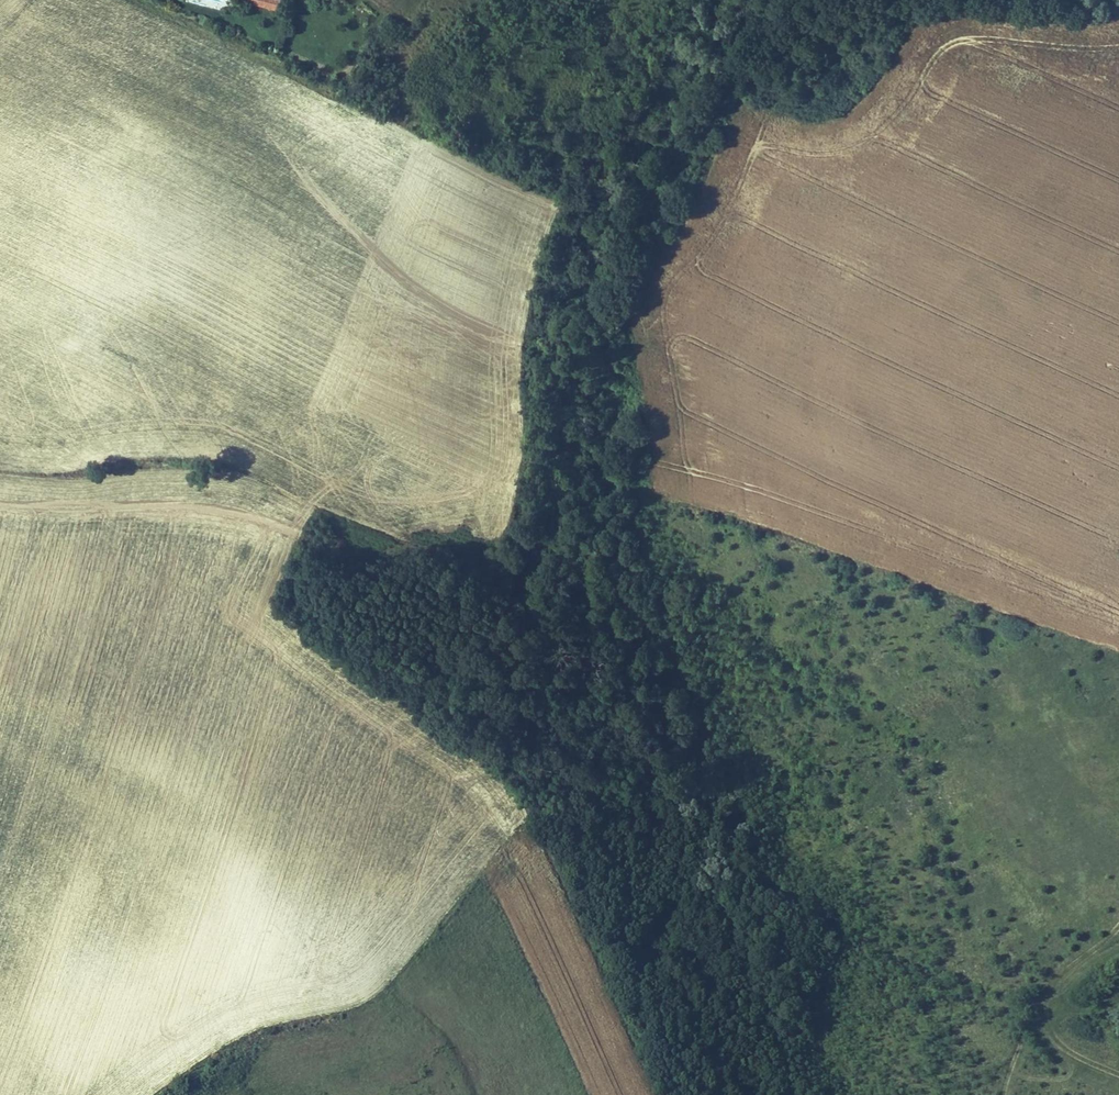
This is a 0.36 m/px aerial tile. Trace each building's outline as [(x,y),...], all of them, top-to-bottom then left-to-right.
[(249,1),(295,13),(297,5),(292,3),(293,0),(249,0),(249,1)]
